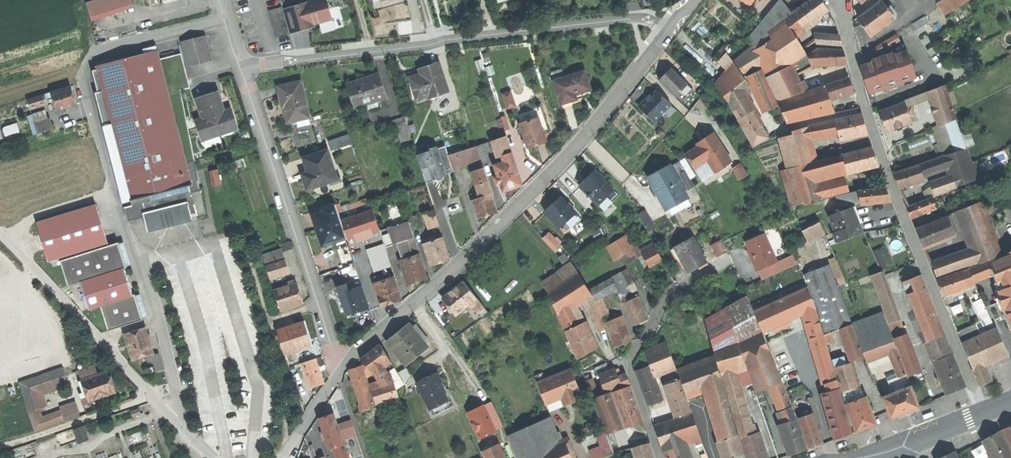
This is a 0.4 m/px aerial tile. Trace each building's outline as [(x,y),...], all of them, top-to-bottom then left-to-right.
[(89,15),(130,4),(129,0),(91,0),(85,2),(89,15)] [(301,4),(307,24),(331,17),(326,0),(316,0),(301,4)] [(745,76),(761,69),(762,69),(767,78),(771,76),(762,60),(755,64),(750,53),(756,50),(774,41),(769,34),(794,15),(793,14),(783,0),(781,0),(749,39),(753,46),(735,63),(745,76)] [(793,14),(794,15),(801,24),(803,28),(810,23),(818,17),(829,10),(824,3),(821,0),(812,0),(793,14)] [(969,0),(942,0),(937,3),(944,15),(969,0)] [(866,27),(872,36),(895,20),(892,16),(896,13),(892,7),(887,10),(882,1),(859,17),(866,27)] [(287,27),(289,33),(305,28),(305,25),(307,24),(301,4),(282,10),(283,13),(285,20),(287,27)] [(268,9),(270,17),(283,13),(282,10),(281,6),(268,9)] [(270,17),(273,24),(285,20),(283,13),(270,17)] [(792,31),(801,24),(794,15),(769,34),(774,41),(780,51),(789,46),(784,37),(792,31)] [(821,21),(818,17),(810,23),(812,26),(816,23),(817,24),(821,21)] [(273,24),(275,31),(287,27),(285,20),(273,24)] [(276,36),(289,33),(287,27),(275,31),(276,36)] [(904,30),(893,37),(898,47),(910,40),(904,30)] [(804,49),(792,31),(784,37),(789,46),(780,51),(786,60),(804,49)] [(181,42),(187,66),(211,59),(208,48),(205,36),(181,42)] [(840,36),(815,38),(816,44),(843,44),(840,36)] [(871,55),(874,61),(898,47),(893,37),(868,51),(871,55)] [(780,51),(774,41),(756,50),(762,60),(771,76),(790,66),(786,60),(780,51)] [(930,42),(910,54),(914,66),(915,71),(919,83),(923,92),(930,90),(946,85),(930,42)] [(818,48),(808,55),(813,66),(848,64),(846,57),(844,50),(818,48)] [(808,55),(804,49),(786,60),(790,66),(808,55)] [(94,92),(122,202),(126,201),(127,206),(123,207),(127,222),(144,217),(148,231),(192,220),(191,216),(197,215),(204,213),(178,90),(189,87),(180,54),(160,59),(157,50),(95,66),(96,69),(91,70),(97,92),(94,92)] [(762,60),(756,50),(750,53),(755,64),(762,60)] [(910,54),(895,62),(899,72),(914,66),(910,54)] [(813,66),(808,55),(790,66),(795,75),(813,66)] [(475,63),(478,75),(484,73),(480,61),(475,63)] [(867,85),(870,92),(902,78),(899,72),(895,62),(864,76),(867,85)] [(428,68),(418,71),(419,73),(420,72),(421,75),(411,78),(412,82),(414,89),(416,89),(418,98),(427,96),(428,97),(434,95),(449,91),(448,89),(446,89),(439,67),(441,66),(441,64),(428,68)] [(491,65),(484,67),(487,76),(493,74),(491,65)] [(716,84),(718,87),(739,70),(736,66),(716,84)] [(802,89),(795,75),(790,66),(771,76),(767,78),(777,100),(803,91),(802,89)] [(817,75),(813,66),(795,75),(802,89),(805,87),(806,91),(821,86),(819,81),(817,75)] [(915,71),(914,66),(899,72),(902,78),(915,71)] [(668,75),(661,82),(677,97),(682,92),(686,97),(694,89),(672,68),(667,74),(668,75)] [(757,85),(762,94),(771,90),(761,69),(745,76),(744,77),(753,87),(757,85)] [(718,87),(731,104),(737,99),(744,94),(753,87),(744,77),(739,70),(718,87)] [(553,81),(560,105),(572,101),(570,97),(578,94),(590,91),(584,72),(553,81)] [(362,80),(347,84),(354,107),(377,100),(386,97),(379,74),(362,80)] [(660,81),(661,82),(668,75),(667,74),(664,77),(660,81)] [(849,78),(826,85),(830,99),(854,92),(852,86),(849,78)] [(301,82),(276,86),(278,96),(280,107),(283,106),(286,122),(296,120),(308,118),(301,82)] [(434,98),(434,95),(428,97),(427,96),(418,98),(416,89),(414,89),(412,82),(409,83),(413,102),(416,101),(416,103),(434,98)] [(916,95),(923,92),(919,83),(894,96),(898,103),(917,96),(916,95)] [(826,85),(780,101),(789,124),(834,114),(830,99),(826,85)] [(956,120),(946,85),(930,90),(941,125),(945,124),(956,120)] [(51,91),(56,109),(66,106),(74,104),(69,86),(51,91)] [(502,93),(508,109),(518,105),(512,89),(502,93)] [(639,105),(656,121),(673,104),(658,90),(648,100),(646,98),(639,105)] [(771,90),(762,94),(769,109),(778,105),(771,90)] [(27,99),(29,106),(46,101),(44,94),(27,99)] [(196,101),(203,120),(224,113),(222,106),(218,94),(196,101)] [(744,94),(737,99),(753,110),(744,94)] [(885,108),(898,103),(894,96),(882,102),(885,108)] [(738,119),(738,118),(753,110),(737,99),(731,104),(730,104),(738,119)] [(379,106),(377,100),(354,107),(355,113),(379,106)] [(904,103),(880,112),(883,121),(887,131),(912,122),(910,118),(915,116),(912,107),(906,109),(904,103)] [(26,115),(29,125),(35,124),(45,120),(42,110),(26,115)] [(753,110),(738,118),(754,145),(769,137),(763,127),(753,110)] [(203,120),(196,123),(201,136),(224,129),(226,132),(237,129),(231,111),(224,113),(203,120)] [(518,119),(524,142),(533,140),(544,137),(541,127),(538,127),(535,114),(518,119)] [(859,115),(836,120),(838,131),(840,138),(867,132),(865,125),(863,117),(859,115)] [(399,142),(412,139),(405,116),(392,120),(399,142)] [(310,124),(308,118),(296,120),(297,127),(310,124)] [(35,124),(37,133),(52,129),(49,119),(45,120),(35,124)] [(829,121),(806,128),(808,135),(820,134),(838,131),(836,120),(829,121)] [(968,148),(956,120),(945,124),(957,152),(962,150),(968,148)] [(7,136),(22,132),(19,122),(4,127),(7,136)] [(32,134),(37,133),(35,124),(29,125),(32,134)] [(780,138),(787,168),(811,162),(814,161),(808,135),(806,128),(793,131),(794,135),(780,138)] [(328,140),(331,150),(351,144),(347,134),(328,140)] [(699,147),(686,155),(694,169),(711,159),(718,170),(731,162),(714,134),(704,140),(706,143),(699,147)] [(496,140),(501,156),(510,153),(505,137),(496,140)] [(486,142),(477,145),(483,164),(490,162),(487,152),(489,151),(486,142)] [(469,165),(471,172),(477,170),(484,168),(483,164),(477,145),(447,154),(451,168),(452,170),(469,165)] [(444,171),(451,168),(447,154),(445,146),(437,149),(437,146),(422,151),(423,153),(416,156),(420,168),(427,166),(431,178),(434,180),(437,182),(442,180),(443,177),(446,176),(445,174),(444,171)] [(842,154),(841,154),(844,167),(846,172),(878,163),(875,155),(872,146),(842,154)] [(830,148),(832,157),(841,154),(842,154),(841,147),(830,148)] [(972,162),(968,148),(962,150),(967,164),(972,162)] [(327,150),(303,158),(307,171),(311,185),(312,187),(328,182),(336,179),(333,170),(327,150)] [(957,152),(945,156),(948,166),(953,181),(955,187),(973,181),(967,164),(962,150),(957,152)] [(503,163),(504,167),(513,164),(510,153),(501,156),(503,163)] [(814,161),(811,162),(815,178),(844,167),(841,154),(832,157),(814,161)] [(945,156),(919,165),(922,175),(948,166),(945,156)] [(787,168),(786,169),(798,208),(821,199),(821,197),(819,189),(815,178),(811,162),(787,168)] [(734,168),(741,180),(750,174),(743,163),(734,168)] [(510,189),(520,186),(513,164),(504,167),(495,170),(498,179),(499,184),(502,192),(510,189)] [(897,181),(899,188),(924,180),(922,175),(919,165),(894,173),(897,181)] [(425,184),(432,182),(432,181),(434,180),(431,178),(427,166),(420,168),(425,184)] [(659,173),(649,178),(667,210),(683,201),(688,199),(670,167),(659,173)] [(337,168),(333,170),(336,179),(328,182),(329,185),(341,181),(337,168)] [(477,170),(485,197),(491,195),(492,195),(484,168),(477,170)] [(471,172),(479,199),(485,197),(477,170),(471,172)] [(305,187),(311,185),(307,171),(301,173),(303,181),(305,187)] [(581,187),(599,205),(614,191),(596,172),(587,180),(581,187)] [(681,175),(689,190),(694,187),(686,172),(681,175)] [(951,190),(955,187),(953,181),(944,184),(946,192),(951,190)] [(840,184),(819,189),(821,197),(842,192),(840,184)] [(935,196),(946,192),(944,184),(932,188),(935,196)] [(860,200),(861,202),(890,199),(888,193),(886,187),(858,191),(860,200)] [(960,187),(951,190),(954,200),(958,211),(967,208),(960,187)] [(935,196),(932,197),(936,207),(954,200),(951,190),(946,192),(935,196)] [(599,205),(605,211),(613,203),(611,201),(617,194),(614,191),(599,205)] [(840,205),(860,200),(858,191),(838,195),(840,205)] [(472,201),(477,219),(487,216),(496,213),(491,195),(485,197),(479,199),(472,201)] [(546,211),(561,228),(577,214),(561,197),(553,204),(546,211)] [(910,213),(912,218),(937,208),(936,207),(932,197),(908,207),(910,213)] [(686,206),(683,201),(667,210),(669,215),(686,206)] [(981,202),(967,208),(958,211),(974,253),(978,263),(1003,256),(981,202)] [(36,223),(47,261),(106,242),(95,205),(36,223)] [(324,214),(312,217),(318,233),(322,247),(336,243),(345,240),(346,239),(340,221),(335,205),(322,209),(324,214)] [(853,207),(850,208),(860,233),(863,232),(853,207)] [(834,233),(837,242),(860,233),(850,208),(830,216),(836,232),(834,233)] [(373,211),(340,221),(346,239),(379,229),(373,211)] [(424,214),(429,230),(437,227),(432,211),(424,214)] [(640,215),(649,231),(655,228),(646,211),(640,215)] [(561,228),(566,234),(581,220),(577,214),(561,228)] [(411,228),(412,231),(420,229),(416,216),(408,219),(411,228)] [(947,217),(917,229),(920,239),(924,246),(954,233),(947,217)] [(802,231),(806,238),(824,230),(820,222),(802,231)] [(414,237),(412,231),(411,228),(382,238),(384,247),(414,237)] [(544,239),(556,252),(562,247),(550,233),(544,239)] [(765,234),(746,243),(753,258),(751,258),(754,265),(757,271),(777,262),(765,234)] [(608,246),(616,259),(634,249),(627,236),(608,246)] [(675,248),(689,274),(707,263),(693,238),(675,248)] [(424,244),(431,265),(439,262),(448,259),(441,239),(424,244)] [(723,239),(712,244),(718,256),(729,250),(723,239)] [(352,263),(345,240),(336,243),(343,266),(352,263)] [(107,330),(143,319),(135,294),(131,295),(129,288),(132,287),(129,274),(125,275),(123,268),(126,267),(123,256),(119,242),(59,260),(67,286),(79,282),(88,309),(100,306),(107,330)] [(644,255),(651,267),(664,260),(656,247),(644,255)] [(262,255),(265,267),(285,261),(281,249),(262,255)] [(883,249),(876,250),(879,269),(887,268),(883,249)] [(560,257),(566,267),(572,263),(566,253),(560,257)] [(937,277),(978,263),(974,253),(933,267),(937,277)] [(990,261),(995,274),(1007,269),(1010,275),(1010,253),(1003,256),(990,261)] [(401,261),(408,284),(418,281),(427,278),(419,255),(401,261)] [(285,261),(265,267),(268,276),(288,270),(285,261)] [(990,261),(983,264),(988,278),(995,275),(995,274),(990,261)] [(543,282),(548,291),(578,272),(572,263),(566,267),(543,282)] [(983,264),(976,267),(981,281),(988,278),(983,264)] [(830,265),(805,275),(817,307),(828,303),(826,298),(841,292),(830,265)] [(976,267),(970,269),(975,283),(981,281),(976,267)] [(969,268),(964,270),(969,286),(975,284),(975,283),(970,269),(969,268)] [(627,269),(621,273),(627,285),(633,282),(627,269)] [(1010,275),(1007,269),(995,274),(995,275),(1001,290),(1010,285),(1010,275)] [(964,270),(938,279),(941,287),(943,295),(969,286),(964,270)] [(548,291),(558,314),(571,307),(574,305),(584,299),(592,293),(589,290),(578,272),(548,291)] [(870,276),(884,314),(894,310),(881,272),(870,276)] [(621,273),(589,290),(592,293),(602,317),(608,314),(601,297),(616,290),(621,299),(623,298),(627,297),(632,294),(627,285),(621,273)] [(373,283),(381,306),(391,303),(400,299),(393,276),(383,280),(381,274),(375,276),(377,282),(373,283)] [(803,277),(777,287),(790,318),(805,312),(816,308),(803,277)] [(905,283),(928,341),(945,334),(921,277),(905,283)] [(745,291),(747,296),(759,322),(785,311),(772,279),(745,291)] [(444,299),(457,315),(472,304),(478,299),(465,282),(453,291),(444,299)] [(638,290),(633,282),(627,285),(632,294),(638,290)] [(273,291),(279,310),(302,303),(299,293),(296,284),(273,291)] [(337,287),(339,293),(348,291),(346,284),(337,287)] [(1001,290),(996,291),(1000,301),(1003,303),(1010,324),(1010,285),(1001,290)] [(348,291),(339,293),(343,305),(346,315),(355,312),(367,308),(360,287),(348,291)] [(843,298),(841,292),(826,298),(828,303),(843,298)] [(602,317),(592,293),(584,299),(601,332),(607,329),(602,317)] [(747,296),(725,308),(737,339),(762,329),(759,322),(747,296)] [(639,297),(625,303),(634,325),(642,322),(648,320),(639,297)] [(853,325),(843,298),(828,303),(817,307),(825,335),(846,329),(854,327),(853,325)] [(973,302),(981,320),(986,330),(986,331),(995,327),(982,298),(973,302)] [(574,305),(571,307),(577,317),(581,324),(584,323),(574,305)] [(558,314),(563,325),(577,317),(571,307),(558,314)] [(369,308),(367,308),(355,312),(360,327),(374,322),(369,308)] [(705,319),(713,346),(737,339),(725,308),(705,319)] [(839,388),(816,308),(805,312),(828,392),(839,388)] [(867,361),(890,352),(897,349),(884,314),(853,325),(854,327),(867,361)] [(441,321),(449,333),(455,328),(447,317),(441,321)] [(563,325),(566,331),(581,324),(577,317),(563,325)] [(607,323),(617,347),(624,344),(632,341),(622,317),(607,323)] [(981,320),(974,323),(979,333),(986,330),(981,320)] [(304,321),(276,330),(284,354),(303,348),(311,345),(304,321)] [(566,331),(578,357),(596,348),(592,340),(584,323),(581,324),(566,331)] [(959,330),(964,340),(979,333),(974,323),(959,330)] [(399,335),(389,344),(406,364),(428,346),(420,337),(416,332),(410,325),(399,335)] [(865,358),(854,327),(846,329),(856,357),(858,360),(865,358)] [(997,328),(962,343),(972,366),(981,362),(993,357),(1007,351),(997,328)] [(126,335),(133,358),(153,353),(146,329),(126,335)] [(771,354),(762,329),(737,339),(746,365),(761,359),(771,354)] [(894,339),(898,348),(910,344),(906,334),(894,339)] [(928,341),(936,360),(952,353),(945,334),(928,341)] [(713,346),(721,374),(731,371),(739,368),(747,366),(746,365),(737,339),(713,346)] [(645,352),(650,366),(653,374),(676,365),(667,343),(655,348),(645,352)] [(920,371),(910,344),(898,348),(908,375),(920,371)] [(316,359),(311,345),(303,348),(306,354),(308,362),(316,359)] [(362,359),(364,366),(367,376),(390,360),(381,345),(371,353),(362,359)] [(890,352),(897,370),(904,367),(897,349),(890,352)] [(933,361),(946,394),(955,390),(965,386),(952,353),(936,360),(933,361)] [(151,356),(154,370),(162,368),(158,354),(151,356)] [(302,363),(308,362),(306,354),(300,356),(302,363)] [(782,382),(771,354),(761,359),(772,386),(782,382)] [(714,357),(677,370),(687,394),(711,388),(722,385),(714,357)] [(324,383),(316,359),(308,362),(302,363),(310,388),(317,386),(324,383)] [(772,386),(761,359),(746,365),(747,366),(752,382),(756,393),(762,390),(772,386)] [(990,381),(981,362),(972,366),(980,385),(990,381)] [(597,375),(600,374),(610,371),(607,363),(594,368),(597,375)] [(842,392),(842,391),(852,388),(846,364),(835,367),(842,392)] [(350,370),(359,399),(373,395),(372,390),(367,376),(364,366),(357,368),(350,370)] [(637,371),(640,381),(654,376),(653,374),(650,366),(637,371)] [(752,382),(747,366),(739,368),(745,384),(752,382)] [(897,370),(899,376),(904,388),(911,386),(904,367),(897,370)] [(63,368),(41,375),(45,390),(61,385),(59,377),(65,375),(63,368)] [(600,374),(603,383),(618,378),(615,369),(610,371),(600,374)] [(196,390),(203,390),(202,370),(195,371),(196,390)] [(571,371),(539,384),(548,404),(557,400),(563,398),(565,405),(572,403),(581,399),(578,392),(579,391),(571,371)] [(731,407),(741,438),(752,434),(731,371),(721,374),(730,408),(731,407)] [(923,378),(920,371),(908,375),(911,383),(923,378)] [(109,373),(82,382),(88,401),(95,399),(96,403),(110,398),(109,394),(115,392),(112,383),(109,373)] [(41,375),(36,377),(40,391),(45,390),(41,375)] [(68,383),(65,375),(59,377),(61,385),(68,383)] [(593,398),(604,393),(602,389),(598,390),(592,377),(590,378),(588,375),(584,376),(593,398)] [(605,388),(606,392),(630,384),(628,380),(626,375),(618,378),(603,383),(605,388)] [(424,381),(418,384),(429,408),(447,399),(440,384),(438,384),(434,376),(424,381)] [(654,376),(640,381),(648,404),(662,400),(654,376)] [(888,380),(893,393),(904,388),(899,376),(888,380)] [(19,382),(34,430),(63,421),(62,416),(61,411),(39,418),(36,406),(44,404),(40,391),(36,377),(19,382)] [(680,380),(670,383),(679,415),(690,412),(680,380)] [(794,411),(782,382),(772,386),(783,415),(794,411)] [(373,395),(377,407),(400,400),(395,383),(390,384),(372,390),(373,395)] [(630,385),(593,399),(605,428),(607,434),(642,421),(637,405),(630,385)] [(729,411),(722,385),(711,388),(718,414),(729,411)] [(893,393),(883,397),(891,418),(906,412),(919,407),(911,386),(904,388),(893,393)] [(857,387),(852,388),(856,400),(867,396),(857,387)] [(852,433),(839,388),(828,392),(822,393),(835,440),(843,437),(852,433)] [(842,391),(846,403),(856,400),(852,388),(842,391)] [(764,396),(762,390),(756,393),(758,399),(764,396)] [(362,412),(377,407),(373,395),(359,399),(362,412)] [(766,402),(764,396),(758,399),(760,404),(766,402)] [(846,403),(856,431),(865,428),(877,424),(867,396),(856,400),(846,403)] [(560,408),(565,405),(563,398),(557,400),(560,408)] [(59,408),(61,411),(62,416),(78,412),(75,403),(59,408)] [(474,428),(484,451),(493,447),(510,440),(508,436),(497,410),(473,420),(475,428),(474,428)] [(733,423),(729,411),(718,414),(722,426),(733,423)] [(797,419),(794,411),(783,415),(786,423),(797,419)] [(79,416),(78,412),(62,416),(63,421),(79,416)] [(654,426),(661,447),(685,440),(693,437),(699,435),(695,421),(692,413),(654,426)] [(799,418),(809,448),(816,446),(823,444),(812,414),(799,418)] [(319,419),(328,449),(335,447),(342,445),(343,445),(340,436),(338,428),(334,415),(325,417),(319,419)] [(517,457),(525,457),(560,443),(549,419),(508,436),(510,440),(517,457)] [(701,419),(695,421),(699,435),(705,433),(701,419)] [(807,449),(797,419),(786,423),(780,425),(790,455),(798,452),(807,449)] [(737,435),(733,423),(722,426),(726,439),(737,435)] [(91,425),(82,428),(87,442),(96,438),(91,425)] [(347,425),(338,428),(340,436),(349,433),(347,425)] [(605,428),(596,432),(602,447),(590,451),(593,457),(604,457),(614,454),(607,434),(605,428)] [(1000,431),(991,436),(983,441),(993,457),(1010,457),(1010,449),(1000,431)] [(747,457),(766,457),(758,433),(752,434),(741,438),(740,438),(747,457)] [(702,444),(699,435),(693,437),(696,446),(702,444)] [(737,435),(726,439),(719,441),(725,457),(745,457),(737,435)] [(564,441),(571,457),(576,457),(569,439),(564,441)] [(669,449),(687,443),(685,440),(661,447),(667,457),(672,457),(669,449)] [(564,441),(560,443),(525,457),(571,457),(564,441)] [(636,457),(654,457),(653,453),(650,443),(633,448),(636,457)] [(669,449),(672,457),(692,457),(687,443),(669,449)] [(311,457),(317,457),(313,445),(308,446),(311,457)] [(342,445),(335,447),(338,457),(346,457),(342,445)] [(493,447),(484,451),(487,457),(498,457),(493,447)]
